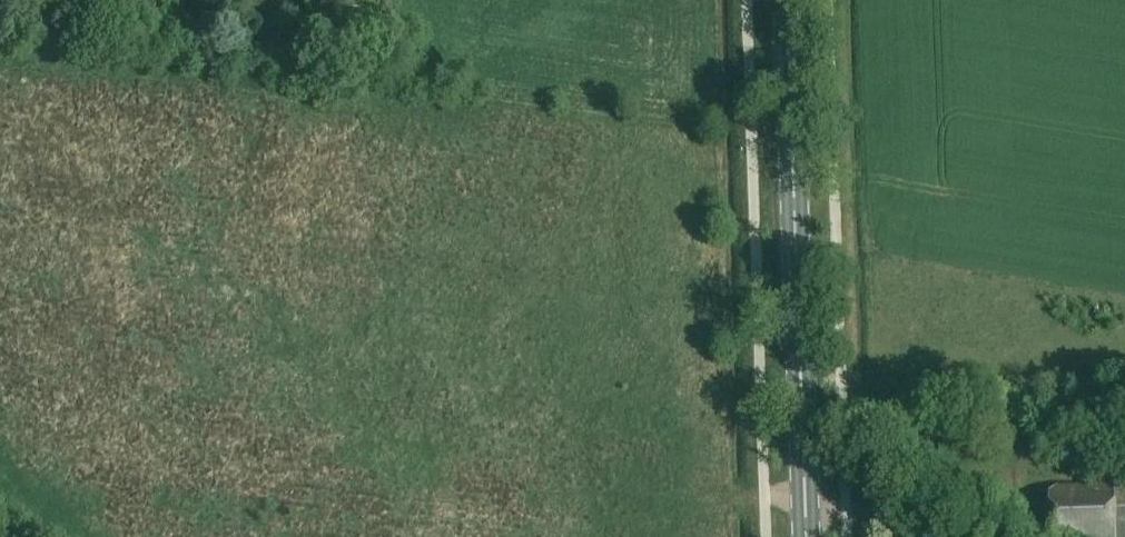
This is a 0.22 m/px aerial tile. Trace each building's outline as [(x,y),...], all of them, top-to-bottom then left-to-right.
[(1050,536),(1124,536),(1124,484),(1114,484),(1114,487),(1058,488),(1049,497),(1050,536)]
